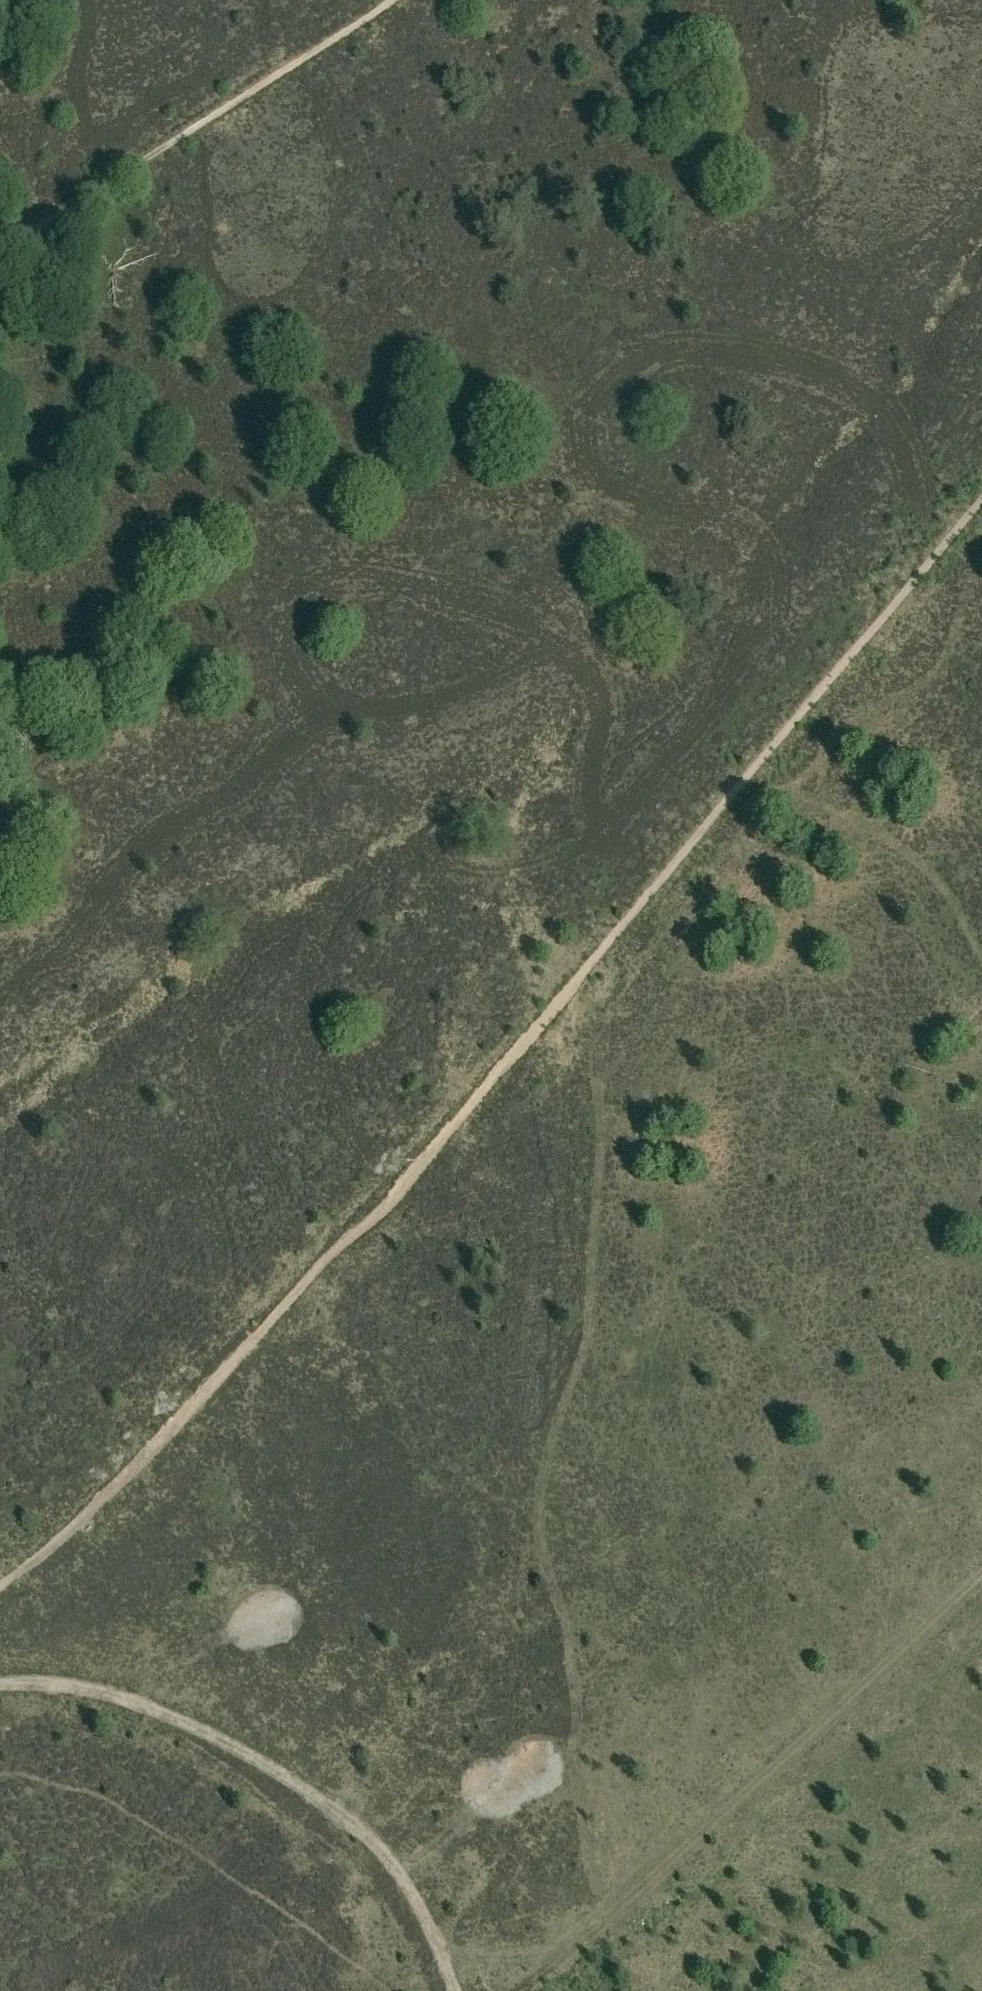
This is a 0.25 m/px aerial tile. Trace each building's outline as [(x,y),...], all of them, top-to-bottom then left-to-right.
[(844,452),(850,462),(865,454),(859,444),(844,452)]
